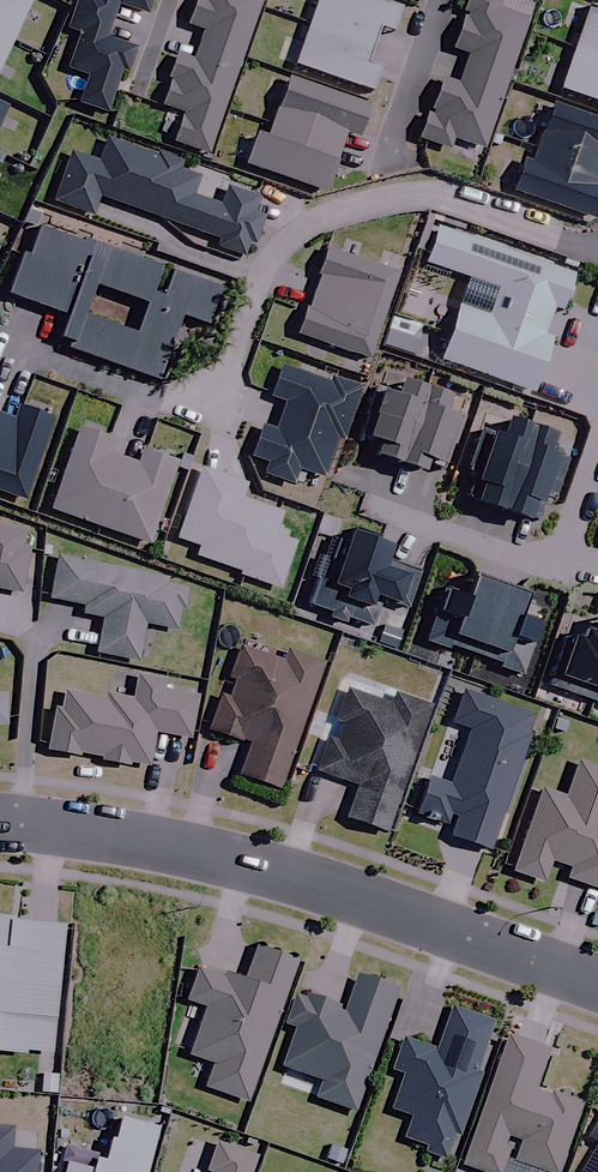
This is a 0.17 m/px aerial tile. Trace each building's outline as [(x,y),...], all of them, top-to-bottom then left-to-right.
[(16,40),(35,0),(0,0),(0,32),(16,40)] [(76,5),(114,18),(119,2),(148,12),(152,0),(78,0),(76,5)] [(190,23),(204,28),(199,43),(242,58),(262,0),(197,0),(190,23)] [(382,0),(319,0),(311,23),(374,45),(381,26),(393,30),(401,6),(382,0)] [(465,10),(468,11),(456,46),(470,51),(465,66),(509,81),(530,18),(499,8),(501,0),(469,0),(465,10)] [(597,55),(597,7),(591,4),(575,47),(597,55)] [(107,37),(114,18),(76,5),(69,27),(82,31),(69,67),(90,74),(81,102),(108,110),(122,69),(128,71),(136,47),(107,37)] [(374,45),(311,23),(296,64),(373,91),(381,67),(368,63),(374,45)] [(0,32),(0,72),(16,40),(0,32)] [(242,58),(199,43),(194,59),(178,53),(170,77),(173,78),(164,104),(185,111),(175,142),(210,153),(242,58)] [(575,47),(561,88),(597,101),(597,55),(575,47)] [(428,113),(420,137),(450,147),(453,136),(486,147),(509,81),(465,66),(460,83),(444,78),(432,114),(428,113)] [(288,77),(272,122),(341,146),(346,131),(359,135),(370,105),(288,77)] [(0,102),(0,123),(8,106),(0,102)] [(538,146),(597,167),(597,117),(556,103),(545,133),(543,132),(538,146)] [(325,191),(341,146),(272,122),(267,136),(258,133),(247,164),(325,191)] [(182,168),(184,161),(159,153),(158,156),(108,138),(100,162),(71,152),(54,200),(94,214),(100,195),(165,217),(182,168)] [(538,146),(533,162),(526,160),(515,191),(595,218),(597,209),(597,167),(538,146)] [(202,175),(182,168),(165,217),(222,237),(219,246),(246,256),(251,241),(255,243),(265,215),(255,212),(261,195),(228,184),(221,205),(195,196),(202,175)] [(165,297),(154,292),(163,267),(86,240),(85,243),(40,227),(30,256),(23,254),(9,294),(70,315),(60,344),(159,380),(182,314),(209,323),(220,291),(173,274),(165,297)] [(576,275),(440,227),(427,263),(500,289),(490,316),(461,305),(441,361),(533,394),(553,338),(545,335),(555,307),(564,310),(576,275)] [(321,275),(316,290),(384,314),(398,272),(329,248),(320,274),(321,275)] [(149,303),(95,284),(83,315),(138,334),(149,303)] [(384,314),(316,290),(309,308),(307,308),(298,333),(368,358),(384,314)] [(426,328),(393,317),(384,344),(416,356),(426,328)] [(345,438),(363,387),(334,377),(332,382),(283,365),(273,395),(286,400),(280,415),(337,435),(345,438)] [(402,464),(429,388),(387,373),(381,389),(379,388),(363,434),(383,441),(378,455),(402,464)] [(402,464),(427,472),(431,459),(447,464),(463,417),(448,412),(453,396),(429,388),(402,464)] [(25,499),(54,417),(19,404),(15,418),(0,413),(0,490),(25,499)] [(337,435),(280,415),(276,429),(263,425),(253,455),(270,461),(266,473),(294,483),(299,469),(323,477),(337,435)] [(505,510),(535,425),(512,417),(505,437),(484,430),(468,476),(475,479),(469,498),(505,510)] [(558,433),(535,425),(505,510),(537,521),(546,497),(555,501),(570,459),(560,456),(561,454),(552,451),(558,433)] [(99,525),(123,456),(111,452),(115,439),(81,427),(52,509),(99,525)] [(123,456),(99,525),(149,543),(179,461),(144,448),(139,462),(123,456)] [(248,484),(202,468),(177,538),(201,546),(198,555),(242,571),(240,574),(279,588),(296,542),(276,534),(284,512),(244,497),(248,484)] [(0,529),(0,594),(18,598),(29,534),(0,529)] [(333,542),(311,602),(373,624),(383,597),(408,606),(420,573),(389,562),(395,546),(354,532),(348,547),(333,542)] [(168,578),(59,556),(50,599),(86,606),(84,614),(105,618),(98,654),(141,663),(149,625),(179,631),(188,587),(167,583),(168,578)] [(446,589),(428,641),(451,649),(453,644),(503,662),(501,667),(523,675),(541,623),(522,616),(529,596),(479,578),(472,598),(446,589)] [(597,676),(597,610),(591,627),(584,624),(580,634),(567,630),(549,682),(591,697),(597,676)] [(404,631),(385,624),(379,642),(397,648),(404,631)] [(281,661),(235,646),(207,732),(246,745),(235,777),(278,791),(319,664),(284,653),(281,661)] [(164,692),(166,682),(136,677),(131,704),(64,692),(60,714),(50,713),(43,752),(144,770),(150,736),(187,743),(195,697),(164,692)] [(343,819),(383,833),(394,802),(399,804),(431,709),(349,681),(335,721),(330,720),(327,719),(319,742),(322,743),(312,772),(354,786),(343,819)] [(452,835),(492,849),(531,736),(526,734),(533,714),(465,691),(455,721),(472,727),(452,784),(432,777),(419,812),(456,825),(452,835)] [(578,760),(565,795),(542,786),(512,870),(544,881),(552,859),(570,865),(566,876),(597,887),(597,767),(578,760)] [(24,1057),(25,1052),(48,1054),(58,924),(0,920),(0,1055),(24,1057)] [(293,961),(252,949),(242,982),(195,968),(185,1003),(202,1008),(187,1057),(210,1064),(202,1090),(250,1104),(293,961)] [(285,1026),(298,1030),(279,1084),(317,1097),(315,1102),(353,1116),(396,995),(356,981),(344,1014),(311,1002),(295,996),(285,1026)] [(514,1165),(531,1171),(557,1171),(580,1108),(531,1091),(544,1054),(507,1040),(461,1169),(468,1171),(500,1171),(511,1141),(521,1144),(514,1165)] [(104,1158),(94,1156),(90,1170),(82,1168),(63,1163),(60,1171),(143,1171),(154,1129),(114,1119),(104,1158)] [(40,1153),(6,1149),(8,1128),(0,1127),(0,1171),(39,1171),(40,1153)] [(588,1144),(597,1150),(597,1127),(588,1144)] [(218,1145),(208,1171),(247,1171),(253,1157),(218,1145)]
